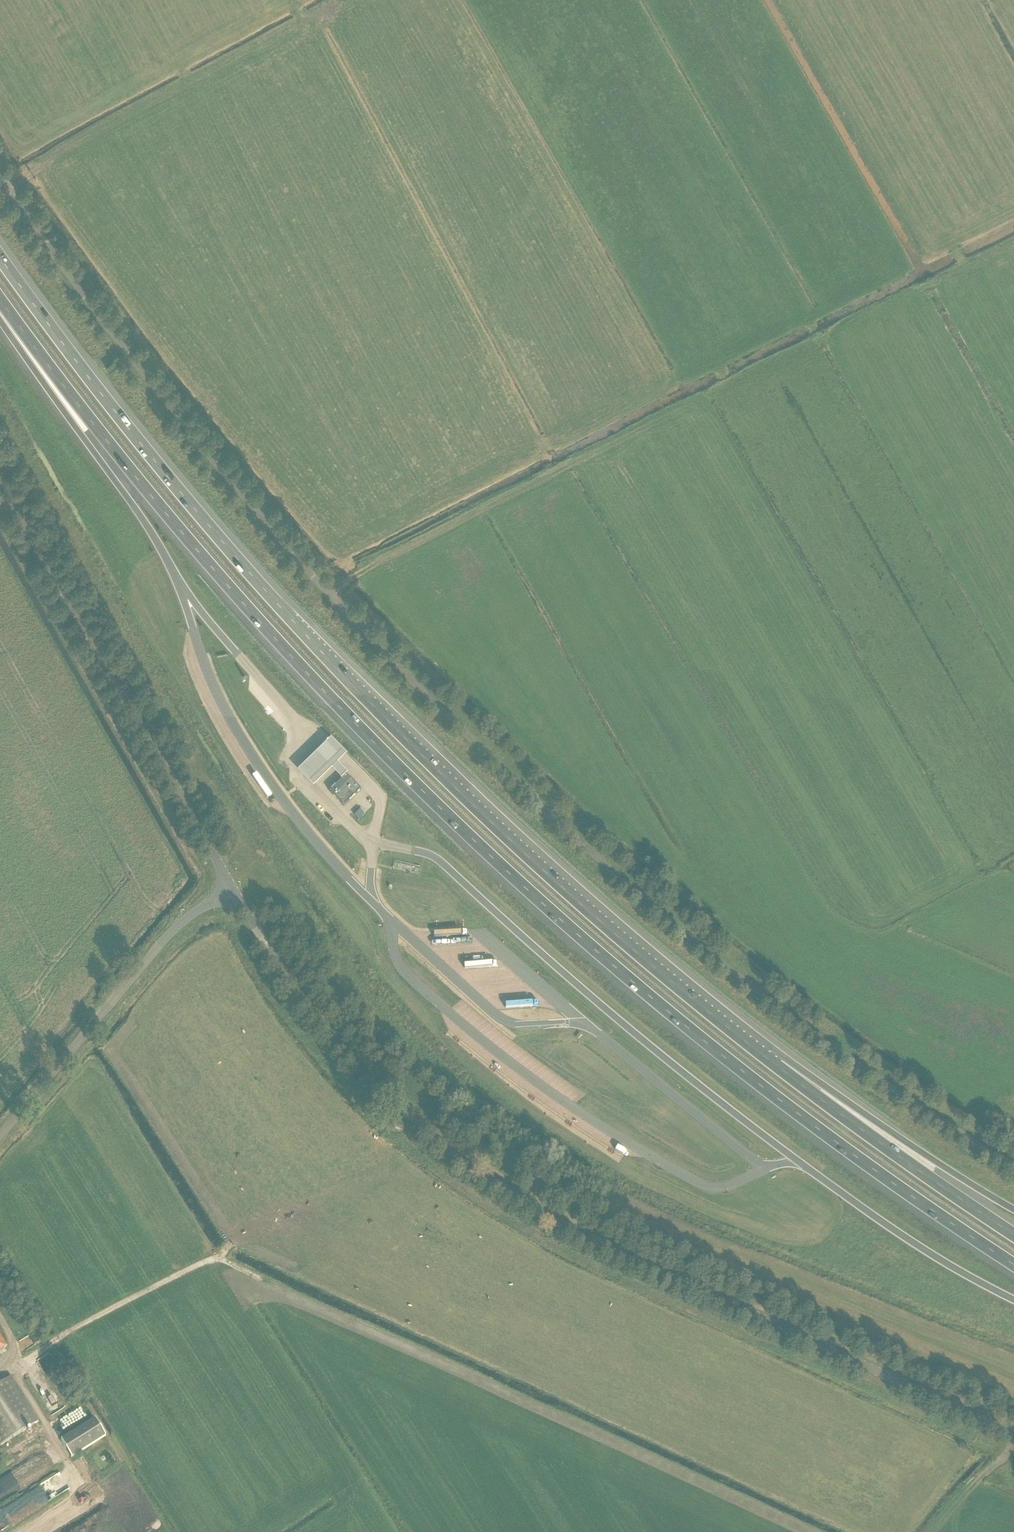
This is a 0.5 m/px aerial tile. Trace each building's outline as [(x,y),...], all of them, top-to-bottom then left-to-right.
[(345,755),(330,740),(298,772),(313,787),(330,770),(340,780),(346,774),(336,764),(345,755)] [(347,775),(330,792),(344,806),(361,789),(347,775)] [(360,809),(354,815),(358,819),(364,814),(360,809)] [(402,1130),(404,1125),(396,1121),(393,1127),(402,1130)] [(39,1422),(10,1377),(0,1383),(0,1446),(39,1422)] [(61,1440),(72,1457),(105,1437),(94,1420),(61,1440)]
